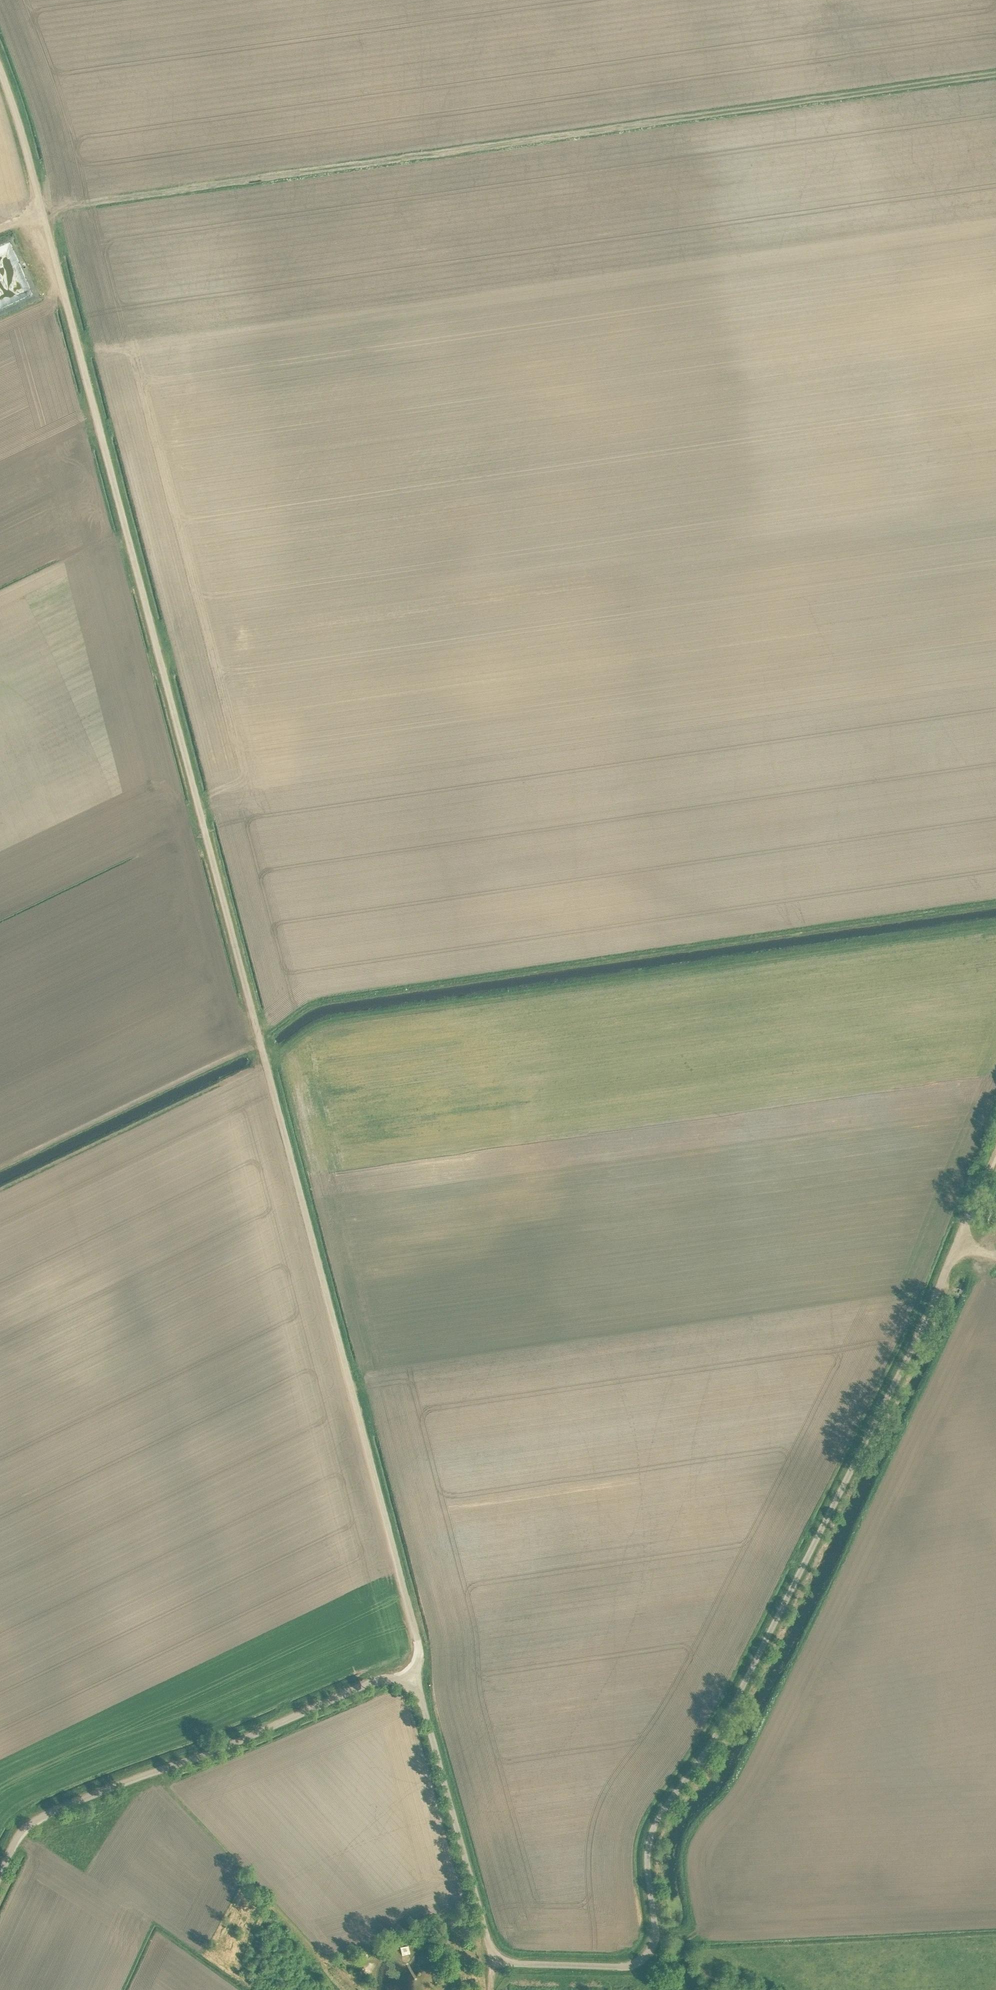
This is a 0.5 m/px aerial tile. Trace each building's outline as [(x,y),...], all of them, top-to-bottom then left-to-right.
[(400,1947),(402,1955),(410,1954),(409,1945),(400,1947)]
